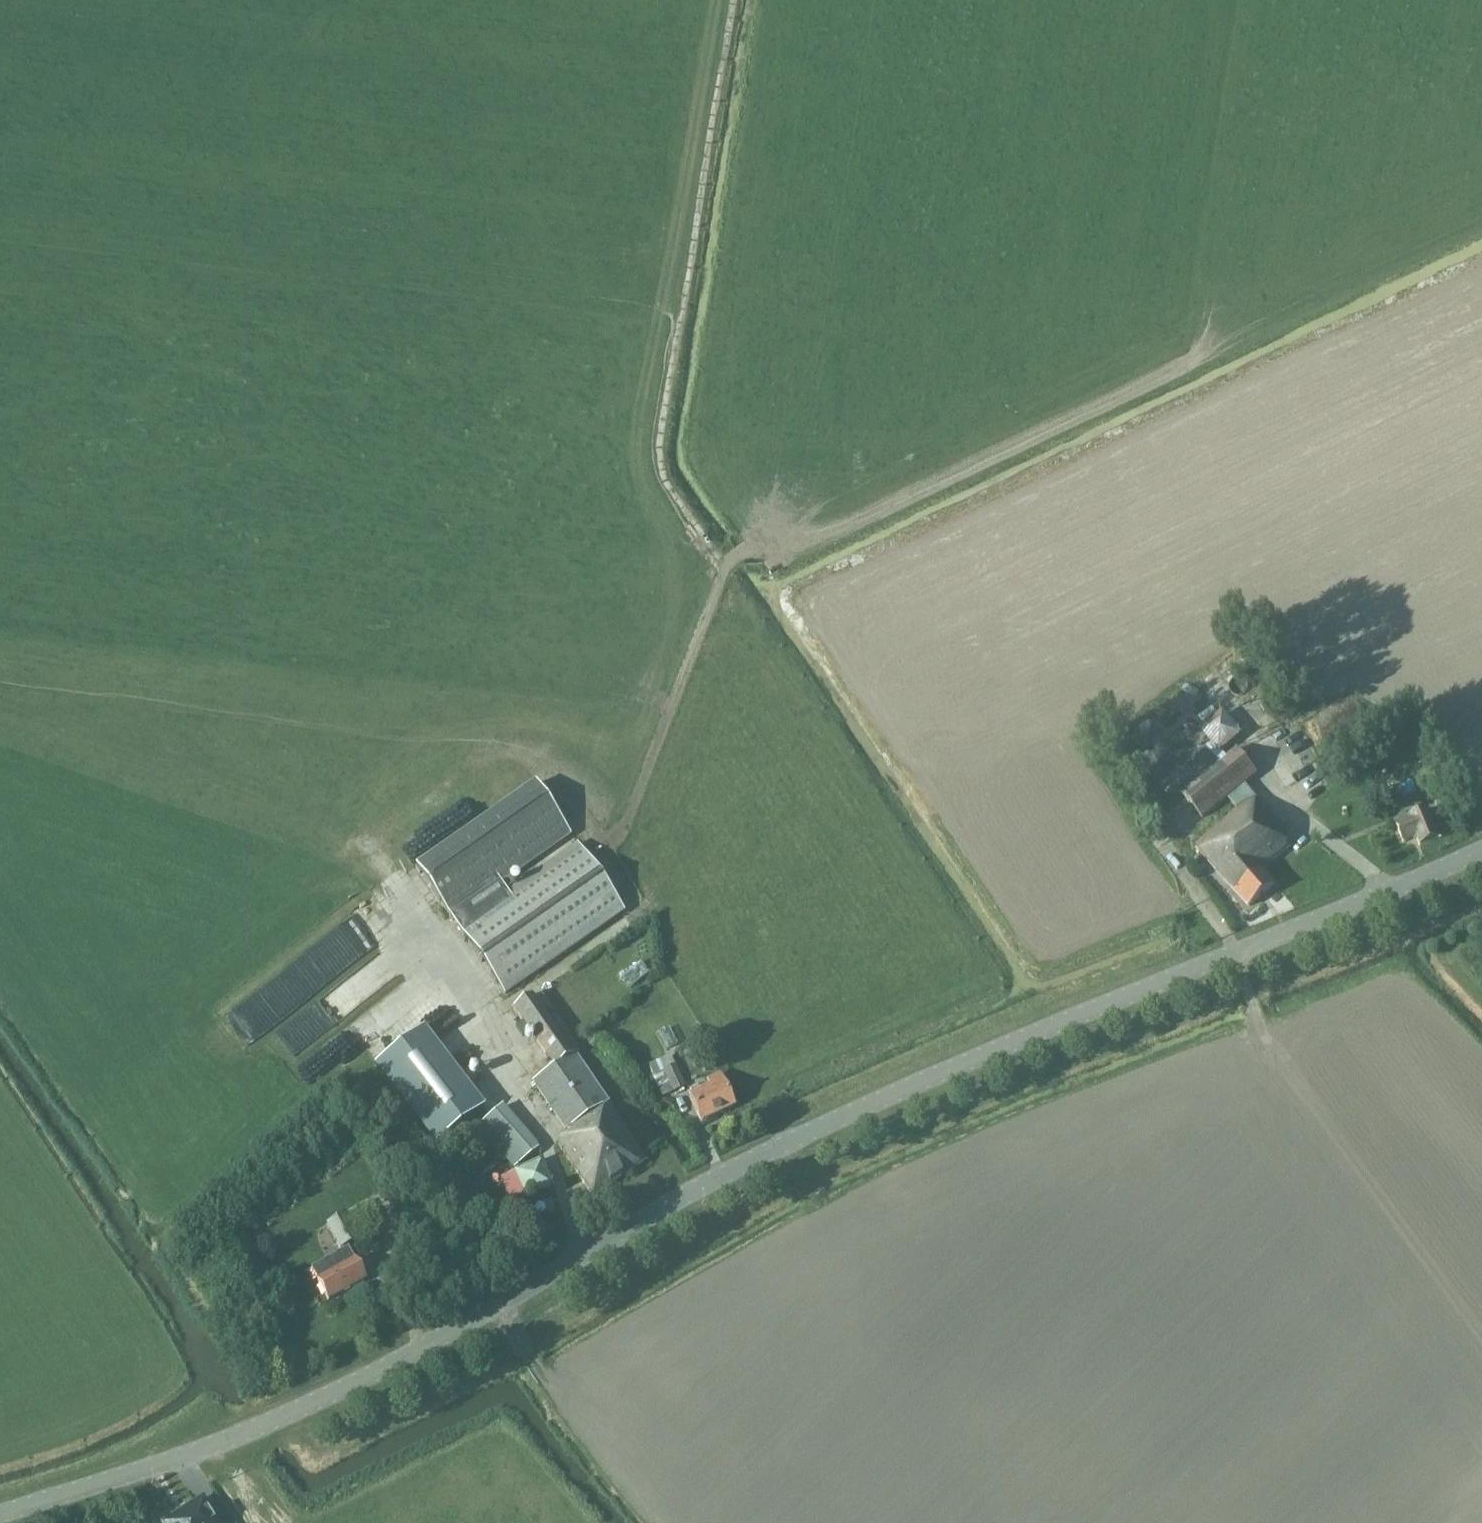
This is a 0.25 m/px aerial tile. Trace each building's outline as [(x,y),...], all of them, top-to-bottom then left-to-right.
[(1201,704),(1179,717),(1187,732),(1209,718),(1201,704)] [(1181,732),(1150,755),(1177,788),(1202,818),(1225,799),(1235,810),(1195,846),(1249,906),(1274,886),(1261,871),(1288,848),(1277,834),(1282,830),(1244,785),(1255,775),(1235,750),(1218,764),(1205,747),(1198,753),(1183,734),(1181,732)] [(452,919),(571,835),(534,782),(415,866),(452,919)] [(1416,793),(1395,801),(1401,817),(1422,808),(1416,793)] [(1408,818),(1396,823),(1403,841),(1416,836),(1420,845),(1439,837),(1428,808),(1407,816),(1408,818)] [(501,884),(452,919),(457,925),(469,942),(505,994),(623,911),(586,859),(575,843),(507,892),(506,891),(501,884)] [(222,1010),(238,1033),(270,1010),(254,987),(222,1010)] [(610,1111),(532,999),(531,996),(513,1008),(553,1070),(533,1083),(568,1136),(557,1145),(592,1199),(645,1164),(610,1111)] [(320,1019),(317,1014),(319,1012),(309,999),(281,1021),(290,1032),(303,1021),(309,1028),(320,1019)] [(422,1030),(371,1068),(431,1149),(482,1111),(422,1030)] [(649,1064),(661,1097),(684,1087),(676,1064),(674,1064),(671,1056),(649,1064)] [(701,1124),(732,1110),(717,1076),(704,1082),(708,1090),(689,1098),(701,1124)] [(506,1160),(514,1169),(537,1149),(500,1106),(477,1126),(502,1155),(488,1168),(492,1172),(506,1160)] [(554,1187),(542,1159),(513,1170),(525,1199),(554,1187)] [(325,1223),(339,1248),(359,1238),(353,1227),(375,1216),(367,1201),(346,1211),(325,1223)] [(354,1257),(353,1258),(347,1248),(311,1268),(329,1301),(366,1280),(354,1257)] [(167,1522),(216,1522),(202,1500),(167,1522)]
